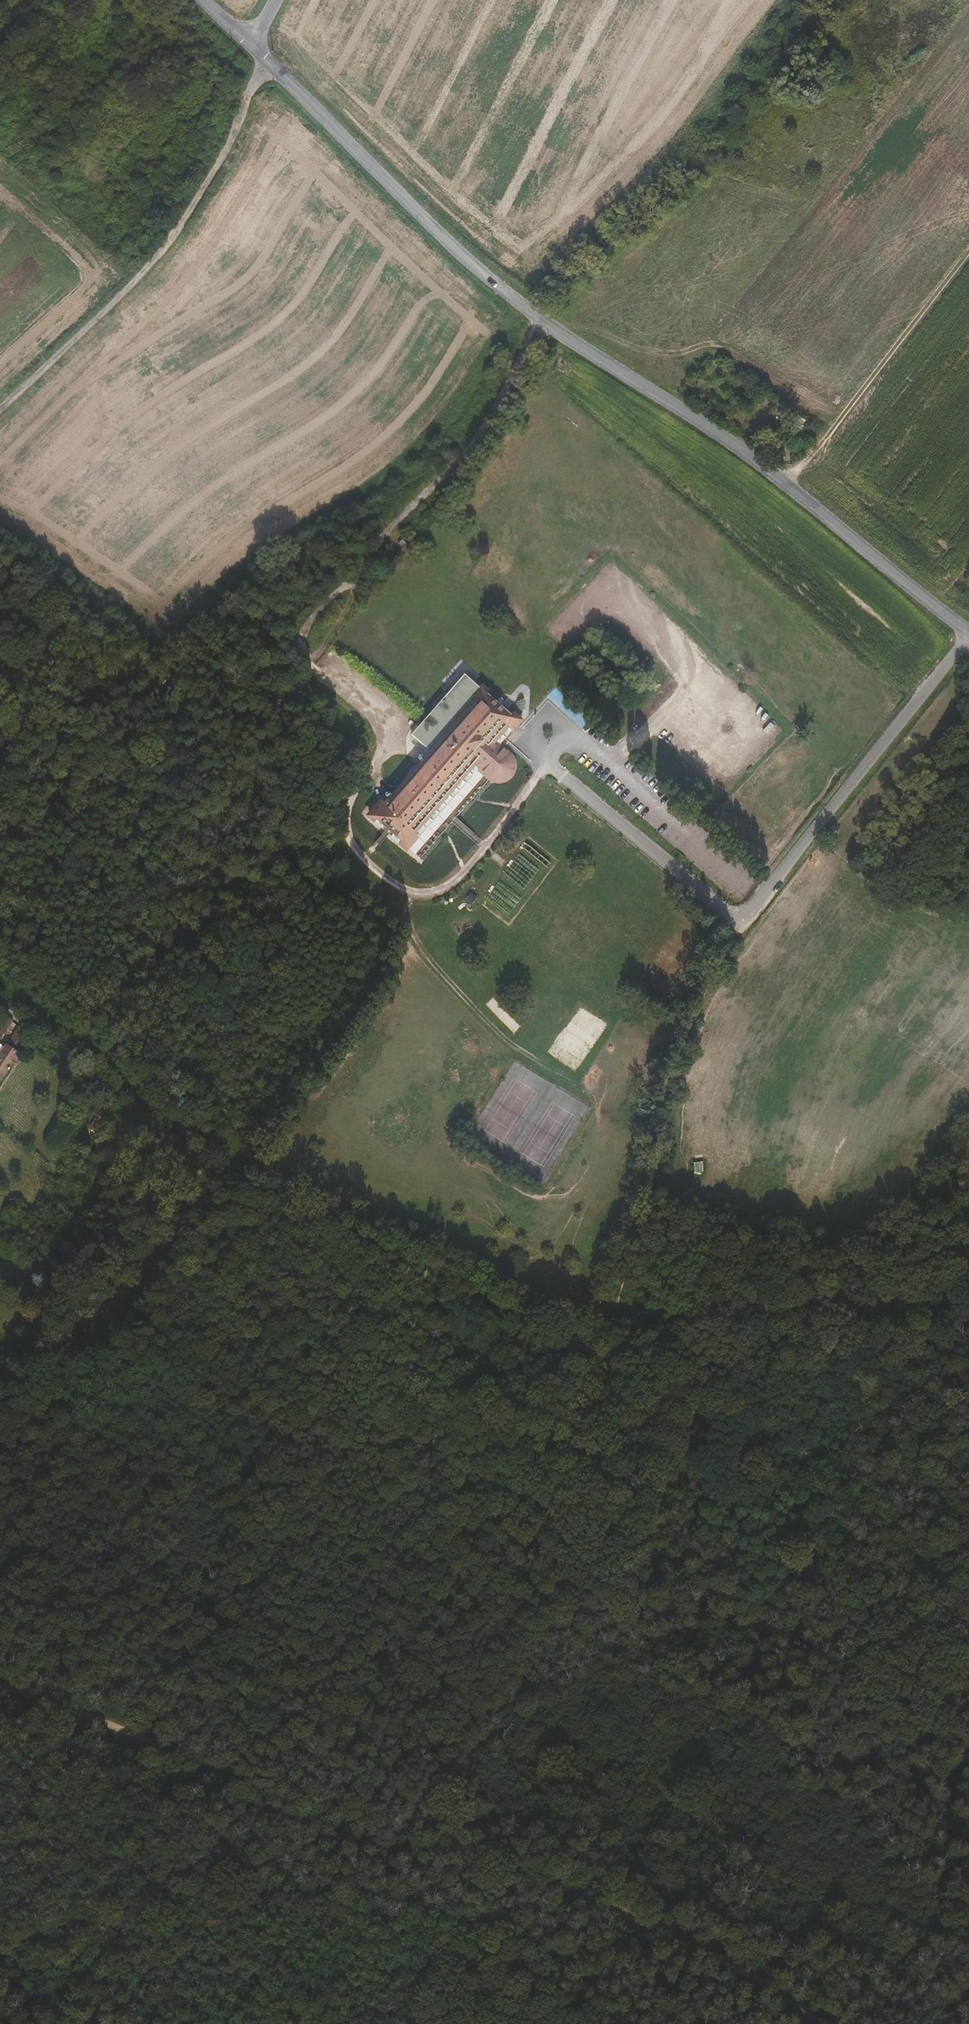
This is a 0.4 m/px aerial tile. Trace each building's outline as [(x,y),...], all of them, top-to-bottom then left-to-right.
[(460,715),(496,751),(502,745),(496,739),(508,724),(514,730),(521,722),(484,688),(466,672),(442,698),(460,715)] [(475,774),(496,751),(460,715),(442,698),(421,722),(439,739),(475,774)] [(435,752),(431,755),(463,787),(475,774),(439,739),(421,722),(412,732),(431,748),(435,752)] [(508,724),(496,739),(502,745),(514,730),(508,724)] [(475,774),(463,787),(409,845),(422,857),(493,776),(497,777),(500,777),(504,776),(506,775),(509,773),(511,770),(513,767),(514,764),(514,761),(513,758),(512,755),(509,751),(502,745),(496,751),(475,774)] [(463,787),(431,755),(427,760),(423,757),(384,803),(379,799),(369,811),(409,845),(463,787)] [(3,1033),(13,1019),(6,1013),(0,1022),(0,1031),(3,1033)] [(20,1024),(0,1053),(0,1078),(12,1061),(10,1059),(30,1030),(20,1024)] [(104,1115),(99,1112),(91,1126),(96,1129),(104,1115)]
